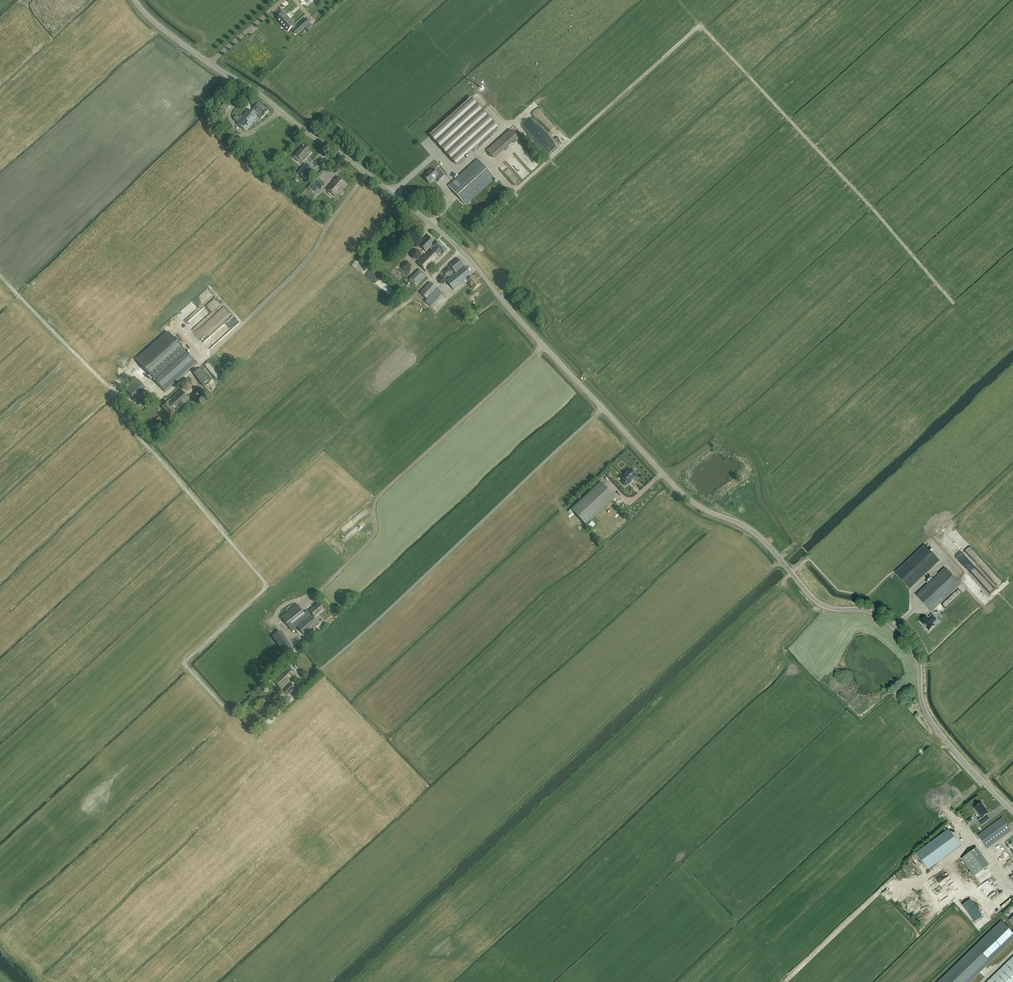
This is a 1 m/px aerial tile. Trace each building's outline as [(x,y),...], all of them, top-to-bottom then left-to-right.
[(291,28),(294,26),(289,19),(288,20),(284,16),(286,15),(283,11),(279,14),(281,16),(277,19),(288,32),(291,28)] [(295,25),(294,26),(291,28),(293,30),(295,29),(296,30),(299,32),(305,27),(306,28),(310,24),(306,19),(297,27),(295,25)] [(234,91),(225,103),(221,108),(226,112),(239,95),(234,91)] [(457,165),(497,128),(471,98),(430,135),(457,165)] [(261,119),(263,117),(268,111),(258,103),(254,110),(252,112),(248,109),(236,124),(246,131),(257,116),(261,119)] [(516,136),(510,129),(487,151),(493,157),(516,136)] [(536,134),(548,151),(553,147),(541,130),(536,134)] [(515,148),(531,169),(536,165),(520,145),(515,148)] [(311,153),(305,147),(302,149),(301,148),(295,155),(302,161),(307,155),(308,156),(311,153)] [(510,154),(507,158),(514,165),(515,164),(516,164),(517,163),(520,166),(521,164),(510,154)] [(478,159),(448,186),(466,205),(495,178),(478,159)] [(313,171),(306,164),(298,172),(306,179),(313,171)] [(423,177),(430,183),(436,177),(439,180),(445,175),(440,170),(437,173),(433,168),(423,177)] [(335,196),(346,185),(338,177),(327,189),(335,196)] [(317,178),(313,183),(320,189),(324,184),(317,178)] [(313,183),(303,189),(305,192),(303,193),(306,199),(314,194),(311,188),(314,186),(313,183)] [(426,252),(435,242),(428,236),(419,245),(426,252)] [(417,263),(426,272),(447,250),(438,242),(417,263)] [(418,260),(421,256),(420,251),(414,250),(411,253),(413,259),(418,260)] [(446,281),(455,290),(466,280),(474,290),(480,284),(473,277),(457,258),(449,264),(456,273),(446,281)] [(411,270),(411,265),(408,262),(403,264),(402,268),(406,271),(411,270)] [(443,271),(444,276),(449,277),(453,274),(452,269),(447,267),(443,271)] [(420,270),(410,280),(416,287),(426,276),(420,270)] [(437,279),(439,283),(443,284),(446,280),(445,276),(440,275),(437,279)] [(420,293),(418,296),(425,302),(426,301),(431,306),(442,293),(430,282),(420,293)] [(212,328),(196,308),(192,311),(208,331),(212,328)] [(137,361),(150,375),(164,391),(196,363),(169,332),(137,361)] [(194,373),(202,385),(209,380),(201,368),(194,373)] [(105,376),(114,385),(118,382),(109,373),(105,376)] [(138,379),(126,390),(133,398),(145,387),(138,379)] [(181,382),(182,388),(188,391),(193,387),(192,381),(186,379),(181,382)] [(176,411),(189,399),(181,390),(162,407),(170,416),(176,411)] [(200,396),(196,391),(191,396),(195,401),(200,396)] [(622,477),(624,480),(622,482),(626,486),(637,476),(630,469),(622,477)] [(615,497),(601,482),(572,509),(586,525),(615,497)] [(933,538),(928,543),(931,547),(937,542),(933,538)] [(895,573),(909,589),(939,561),(924,546),(895,573)] [(944,568),(915,595),(931,612),(960,585),(944,568)] [(969,583),(977,576),(972,570),(964,577),(969,583)] [(960,594),(964,598),(980,585),(976,580),(960,594)] [(967,609),(987,590),(984,587),(964,605),(967,609)] [(305,614),(300,608),(297,604),(281,617),(292,630),(308,618),(308,619),(298,627),(306,637),(319,625),(314,618),(314,617),(315,617),(324,610),(319,603),(310,611),(313,615),(312,616),(308,611),(305,614)] [(932,614),(928,618),(926,616),(920,622),(925,627),(924,628),(927,631),(928,630),(928,631),(935,625),(933,623),(937,620),(932,614)] [(934,638),(943,630),(941,627),(932,635),(934,638)] [(307,644),(306,643),(304,640),(296,647),(299,650),(307,644)] [(286,656),(293,651),(290,647),(283,652),(286,656)] [(282,689),(297,675),(288,666),(274,681),(282,689)] [(290,683),(283,690),(288,695),(295,688),(290,683)] [(274,714),(278,710),(270,701),(266,705),(274,714)] [(981,803),(974,808),(981,818),(977,820),(981,825),(989,819),(986,815),(988,813),(984,807),(985,807),(982,803),(982,804),(981,803)] [(1011,830),(1002,818),(978,835),(987,848),(1011,830)] [(916,853),(928,870),(960,846),(948,830),(916,853)] [(961,859),(974,876),(987,867),(974,849),(961,859)] [(1003,856),(1004,859),(1002,860),(1006,866),(1012,862),(1012,860),(1008,852),(1003,856)] [(962,905),(974,921),(982,915),(970,899),(962,905)] [(981,911),(987,905),(982,899),(976,904),(981,911)] [(925,921),(921,917),(923,916),(919,912),(914,917),(921,924),(925,921)] [(938,981),(969,981),(1012,940),(1012,933),(1001,921),(938,981)] [(987,981),(1012,981),(1012,957),(987,981)]
